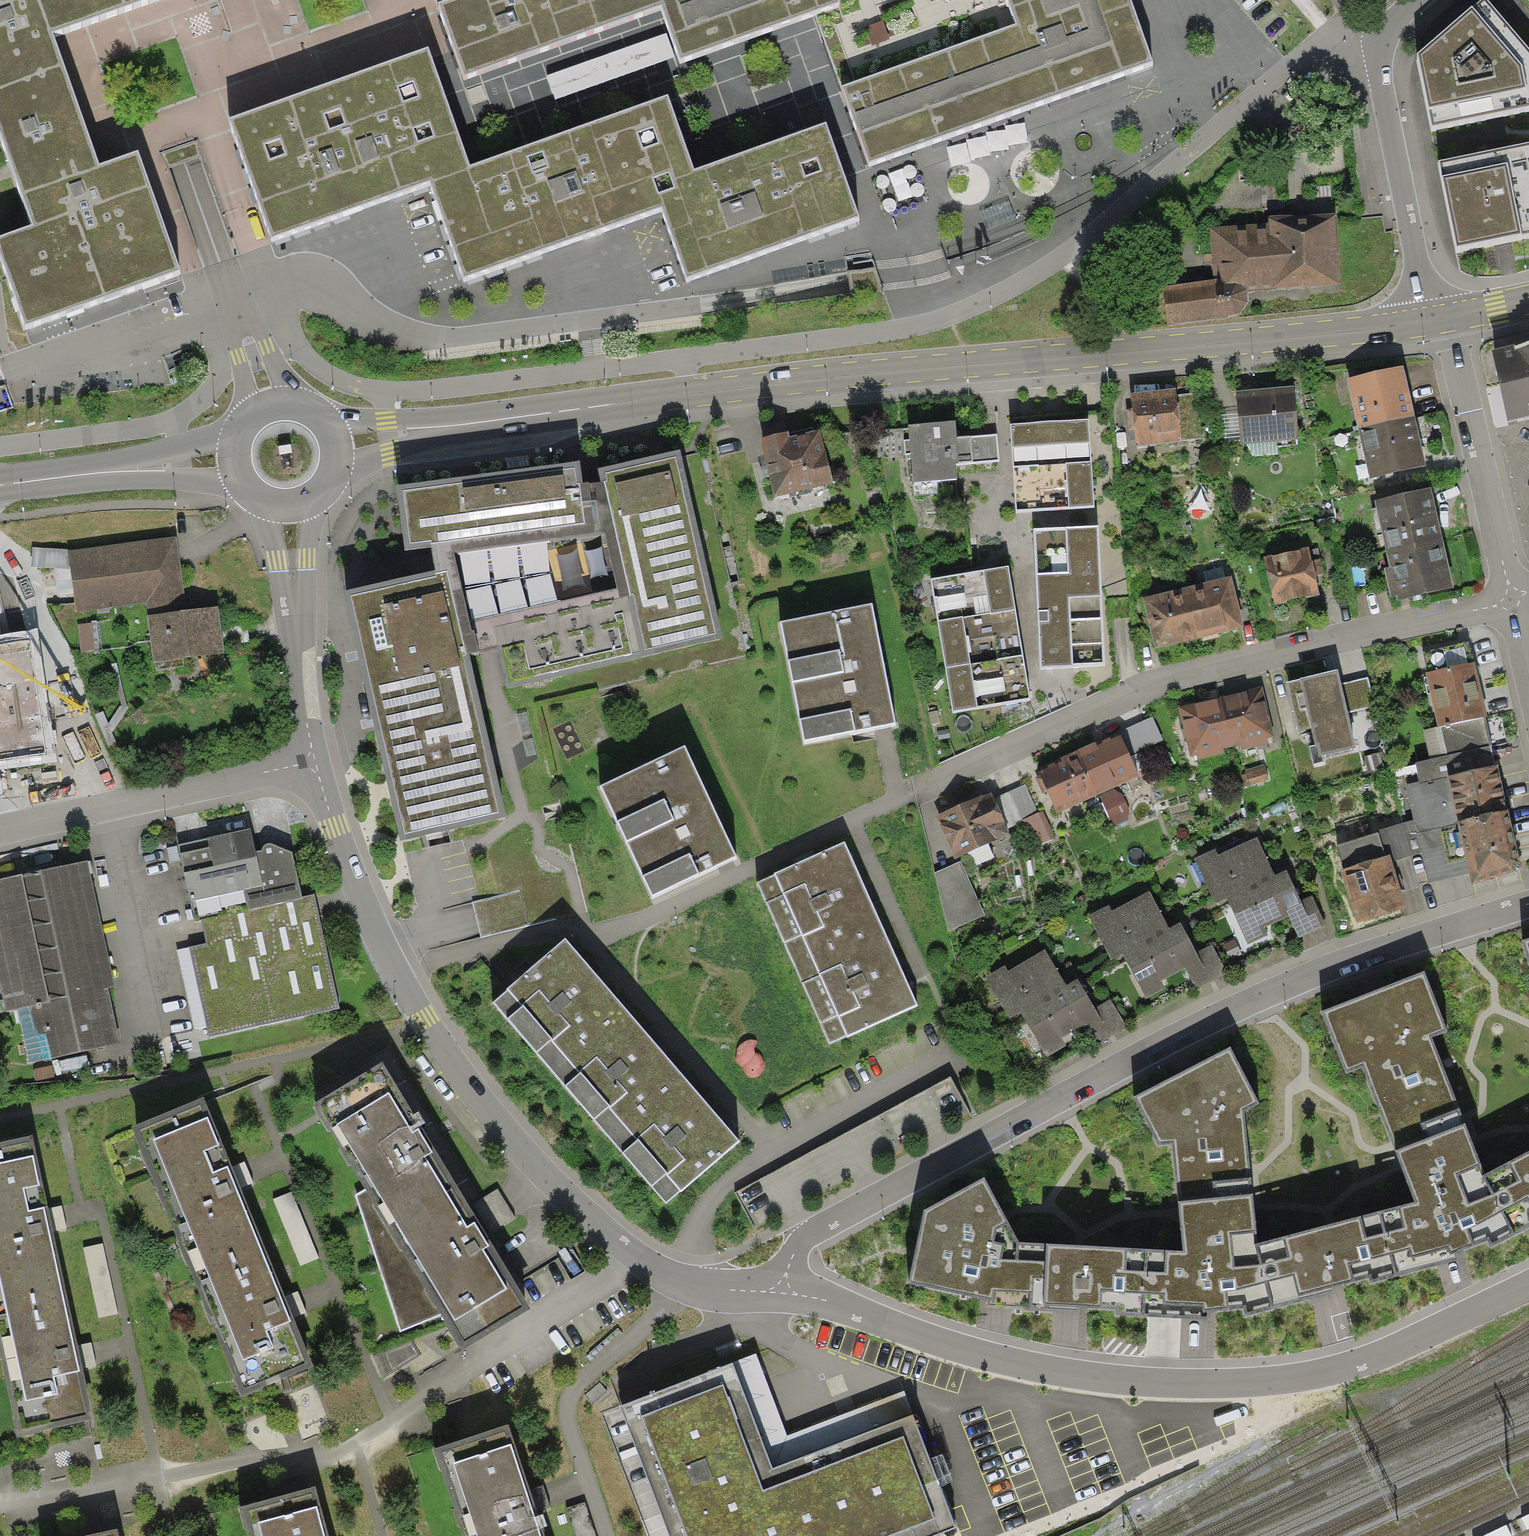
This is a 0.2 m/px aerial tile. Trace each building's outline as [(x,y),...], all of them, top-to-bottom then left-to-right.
[(34,227),(0,239),(0,254),(25,326),(180,271),(138,153),(100,166),(90,138),(54,39),(52,33),(145,0),(0,0),(0,132),(34,227)] [(463,76),(662,5),(681,58),(802,15),(815,10),(838,2),(838,0),(449,0),(437,4),(463,76)] [(1014,23),(839,85),(868,166),(921,147),(1155,63),(1132,0),(1005,0),(1014,23)] [(1488,0),(1481,0),(1417,54),(1431,127),(1493,115),(1528,108),(1528,47),(1488,0)] [(271,239),(427,184),(470,169),(428,50),(229,120),(271,239)] [(461,281),(663,211),(658,197),(676,191),(674,183),(695,176),(694,172),(668,100),(470,169),(427,184),(429,191),(461,281)] [(658,197),(663,211),(664,215),(688,282),(860,220),(844,174),(826,124),(694,172),(695,176),(674,183),(676,191),(658,197)] [(1439,161),(1456,249),(1502,240),(1528,234),(1528,142),(1439,161)] [(1336,213),(1268,216),(1268,222),(1209,227),(1214,278),(1163,287),(1168,326),(1229,316),(1242,313),(1249,301),(1247,291),(1340,284),(1336,213)] [(1528,341),(1491,350),(1499,386),(1508,421),(1528,416),(1528,341)] [(1347,378),(1359,428),(1415,415),(1403,365),(1347,378)] [(1298,438),(1293,385),(1235,391),(1238,413),(1240,438),(1241,444),(1247,443),(1276,440),(1298,438)] [(1137,446),(1181,441),(1203,439),(1198,393),(1176,396),(1175,389),(1131,394),(1137,446)] [(1240,438),(1238,413),(1221,414),(1223,439),(1240,438)] [(1426,465),(1415,415),(1359,428),(1370,478),(1426,465)] [(1014,467),(1091,463),(1089,420),(1011,425),(1014,467)] [(955,422),(909,425),(913,483),(959,479),(958,463),(956,437),(955,422)] [(788,431),(760,437),(775,497),(833,483),(820,429),(790,437),(788,431)] [(997,434),(956,437),(958,463),(999,460),(997,434)] [(1278,455),(1276,440),(1247,443),(1254,456),(1278,455)] [(579,461),(396,486),(405,550),(431,546),(435,570),(346,591),(400,840),(506,817),(470,654),(499,647),(507,686),(722,641),(680,450),(598,468),(601,482),(584,484),(579,461)] [(1091,463),(1014,467),(1016,511),(1094,506),(1091,463)] [(1386,551),(1442,538),(1431,488),(1375,500),(1386,551)] [(1098,526),(1034,529),(1040,667),(1105,664),(1098,526)] [(176,534),(67,549),(70,569),(76,611),(145,602),(147,615),(153,661),(224,652),(217,606),(186,610),(176,534)] [(1386,551),(1390,567),(1385,568),(1391,597),(1397,596),(1398,601),(1454,588),(1442,538),(1386,551)] [(31,567),(70,569),(67,549),(32,547),(31,567)] [(1319,594),(1315,574),(1324,572),(1318,547),(1309,549),(1309,547),(1264,557),(1275,605),(1319,594)] [(931,579),(938,621),(1015,609),(1008,567),(931,579)] [(1186,587),(1199,638),(1243,627),(1230,576),(1186,587)] [(1199,638),(1186,587),(1142,598),(1155,649),(1199,638)] [(872,603),(780,621),(804,741),(882,725),(895,723),(872,603)] [(1023,655),(1015,609),(938,621),(946,668),(1023,655)] [(92,623),(77,624),(80,652),(95,650),(92,623)] [(55,761),(37,631),(0,636),(0,769),(55,761)] [(1030,700),(1023,655),(946,668),(953,713),(1030,700)] [(1425,672),(1437,727),(1444,756),(1491,746),(1485,716),(1487,715),(1474,661),(1425,672)] [(1341,683),(1338,670),(1287,682),(1298,732),(1311,728),(1315,745),(1309,746),(1313,764),(1323,762),(1321,756),(1356,748),(1348,713),(1341,683)] [(1368,677),(1341,683),(1348,713),(1374,707),(1368,677)] [(1220,697),(1232,747),(1241,745),(1242,750),(1269,744),(1268,738),(1274,737),(1262,687),(1220,697)] [(1232,747),(1220,697),(1178,707),(1190,757),(1197,756),(1198,760),(1225,753),(1224,749),(1232,747)] [(1118,732),(1120,736),(1130,757),(1164,741),(1153,716),(1118,732)] [(1430,760),(1444,756),(1437,727),(1423,730),(1430,760)] [(1078,750),(1098,795),(1100,794),(1113,788),(1139,777),(1130,757),(1120,736),(1111,739),(1110,737),(1101,740),(1102,743),(1097,745),(1095,742),(1078,750)] [(682,746),(599,786),(650,897),(734,856),(682,746)] [(1415,762),(1419,782),(1495,766),(1491,746),(1444,756),(1430,760),(1415,762)] [(1098,795),(1078,750),(1060,758),(1062,761),(1055,764),(1054,762),(1047,765),(1048,767),(1038,772),(1057,814),(1098,795)] [(1383,752),(1364,757),(1369,774),(1388,769),(1383,752)] [(1264,764),(1245,770),(1246,773),(1241,774),(1245,786),(1248,784),(1249,786),(1269,780),(1264,764)] [(1419,782),(1406,785),(1413,820),(1416,833),(1457,824),(1456,820),(1508,809),(1498,765),(1495,766),(1419,782)] [(1025,784),(994,798),(1007,828),(1022,821),(1022,820),(1038,812),(1025,784)] [(1113,788),(1100,794),(1115,826),(1128,820),(1129,809),(1122,794),(1113,788)] [(982,796),(982,795),(935,816),(955,861),(1010,835),(1007,828),(994,798),(991,792),(982,796)] [(1521,862),(1508,809),(1456,820),(1457,824),(1416,833),(1421,853),(1428,884),(1469,874),(1472,885),(1516,871),(1521,862)] [(1042,810),(1038,812),(1022,820),(1022,821),(1034,847),(1055,838),(1042,810)] [(1413,820),(1378,832),(1385,856),(1389,855),(1392,863),(1421,853),(1416,833),(1413,820)] [(302,898),(292,853),(272,844),(268,844),(265,846),(263,848),(262,851),(255,852),(250,829),(177,845),(177,846),(180,861),(183,874),(190,903),(192,902),(196,921),(201,920),(206,943),(189,947),(207,1028),(209,1037),(339,1009),(315,895),(302,898)] [(1340,870),(1357,923),(1406,908),(1392,863),(1389,855),(1385,856),(1378,832),(1337,844),(1345,869),(1340,870)] [(1215,849),(1194,859),(1214,903),(1226,898),(1275,876),(1258,837),(1218,855),(1215,849)] [(844,842),(757,882),(831,1044),(918,1005),(902,969),(866,890),(844,842)] [(170,863),(180,861),(177,846),(167,848),(170,863)] [(0,879),(0,987),(5,1013),(18,1010),(31,1007),(36,1035),(45,1033),(51,1060),(119,1045),(107,988),(115,987),(88,861),(0,879)] [(961,861),(934,873),(949,932),(984,915),(961,861)] [(1287,870),(1275,876),(1226,898),(1247,944),(1267,935),(1264,928),(1289,917),(1299,938),(1326,926),(1312,896),(1301,901),(1287,870)] [(519,891),(471,902),(480,939),(527,926),(519,891)] [(1109,904),(1087,915),(1110,959),(1122,953),(1170,928),(1150,891),(1112,911),(1109,904)] [(1180,923),(1170,928),(1122,953),(1146,998),(1166,988),(1162,981),(1185,968),(1197,990),(1228,974),(1212,944),(1196,953),(1180,923)] [(1521,938),(1528,967),(1528,936),(1521,938)] [(599,976),(566,938),(507,989),(508,990),(493,1003),(665,1203),(680,1191),(681,1192),(740,1141),(714,1110),(656,1043),(599,976)] [(207,1028),(189,947),(176,950),(195,1031),(207,1028)] [(1005,966),(986,977),(1010,1018),(1020,1013),(1066,986),(1046,950),(1008,972),(1005,966)] [(923,1209),(906,1283),(984,1300),(983,1308),(1004,1308),(1028,1308),(1028,1311),(1062,1313),(1078,1314),(1079,1311),(1099,1311),(1117,1312),(1117,1316),(1141,1317),(1141,1319),(1191,1321),(1209,1321),(1209,1314),(1241,1311),(1244,1318),(1273,1310),(1272,1307),(1318,1293),(1367,1280),(1369,1285),(1397,1278),(1396,1276),(1448,1263),(1458,1261),(1457,1254),(1486,1242),(1489,1249),(1528,1227),(1528,1151),(1480,1177),(1478,1168),(1481,1168),(1433,1036),(1446,1031),(1423,971),(1373,991),(1322,1011),(1348,1072),(1362,1065),(1397,1150),(1394,1153),(1413,1203),(1257,1243),(1244,1109),(1258,1102),(1229,1047),(1185,1069),(1133,1096),(1157,1144),(1171,1143),(1182,1252),(1045,1245),(1045,1241),(1017,1241),(983,1179),(923,1209)] [(1077,980),(1066,986),(1020,1013),(1047,1057),(1067,1046),(1062,1038),(1088,1023),(1100,1043),(1127,1027),(1110,1000),(1094,1009),(1077,980)] [(31,1007),(18,1010),(29,1064),(51,1060),(45,1033),(36,1035),(31,1007)] [(381,1062),(313,1104),(365,1190),(356,1195),(400,1333),(440,1315),(462,1350),(529,1309),(472,1217),(418,1122),(381,1062)] [(204,1097),(131,1127),(241,1397),(314,1368),(289,1306),(236,1176),(204,1097)] [(0,1148),(0,1360),(17,1442),(93,1424),(79,1358),(50,1222),(33,1141),(0,1148)] [(756,1354),(733,1363),(773,1469),(913,1416),(904,1391),(787,1436),(756,1354)] [(620,1406),(670,1535),(938,1535),(956,1529),(913,1416),(773,1469),(733,1363),(620,1406)] [(434,1449),(462,1535),(545,1535),(532,1495),(508,1424),(434,1449)] [(240,1507),(248,1535),(330,1535),(316,1487),(240,1507)]
